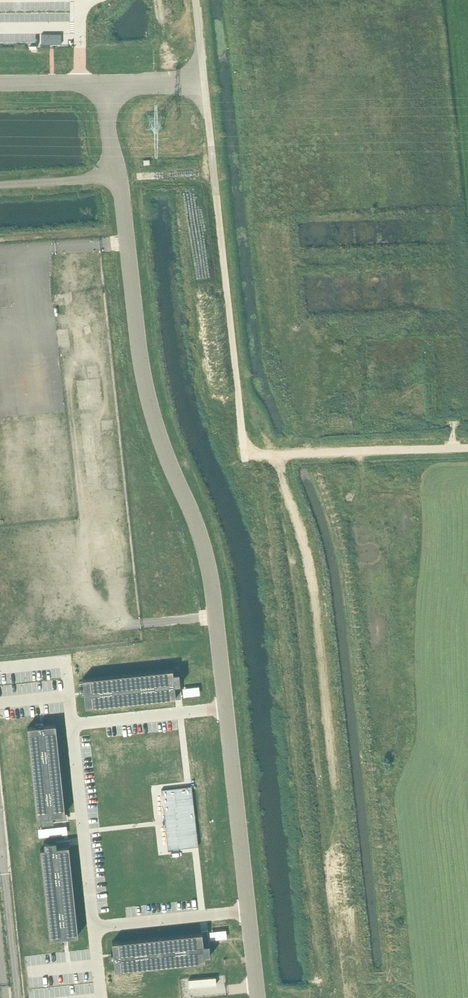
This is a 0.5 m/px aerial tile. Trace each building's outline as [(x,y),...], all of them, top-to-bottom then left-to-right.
[(172,669),(82,678),(83,687),(84,694),(85,706),(175,697),(174,685),(180,684),(179,672),(173,673),(172,669)] [(36,726),(27,727),(37,817),(41,816),(41,822),(54,821),(53,815),(65,814),(55,724),(43,725),(36,726)] [(192,786),(161,789),(168,849),(195,846),(198,846),(192,786)] [(44,848),(40,848),(50,938),(58,937),(66,936),(78,935),(68,845),(56,846),(56,840),(43,842),(44,848)] [(201,932),(112,941),(113,953),(114,961),(115,970),(205,960),(204,956),(210,956),(209,943),(203,944),(202,932),(201,932)] [(216,984),(215,977),(188,979),(189,986),(216,984)]
